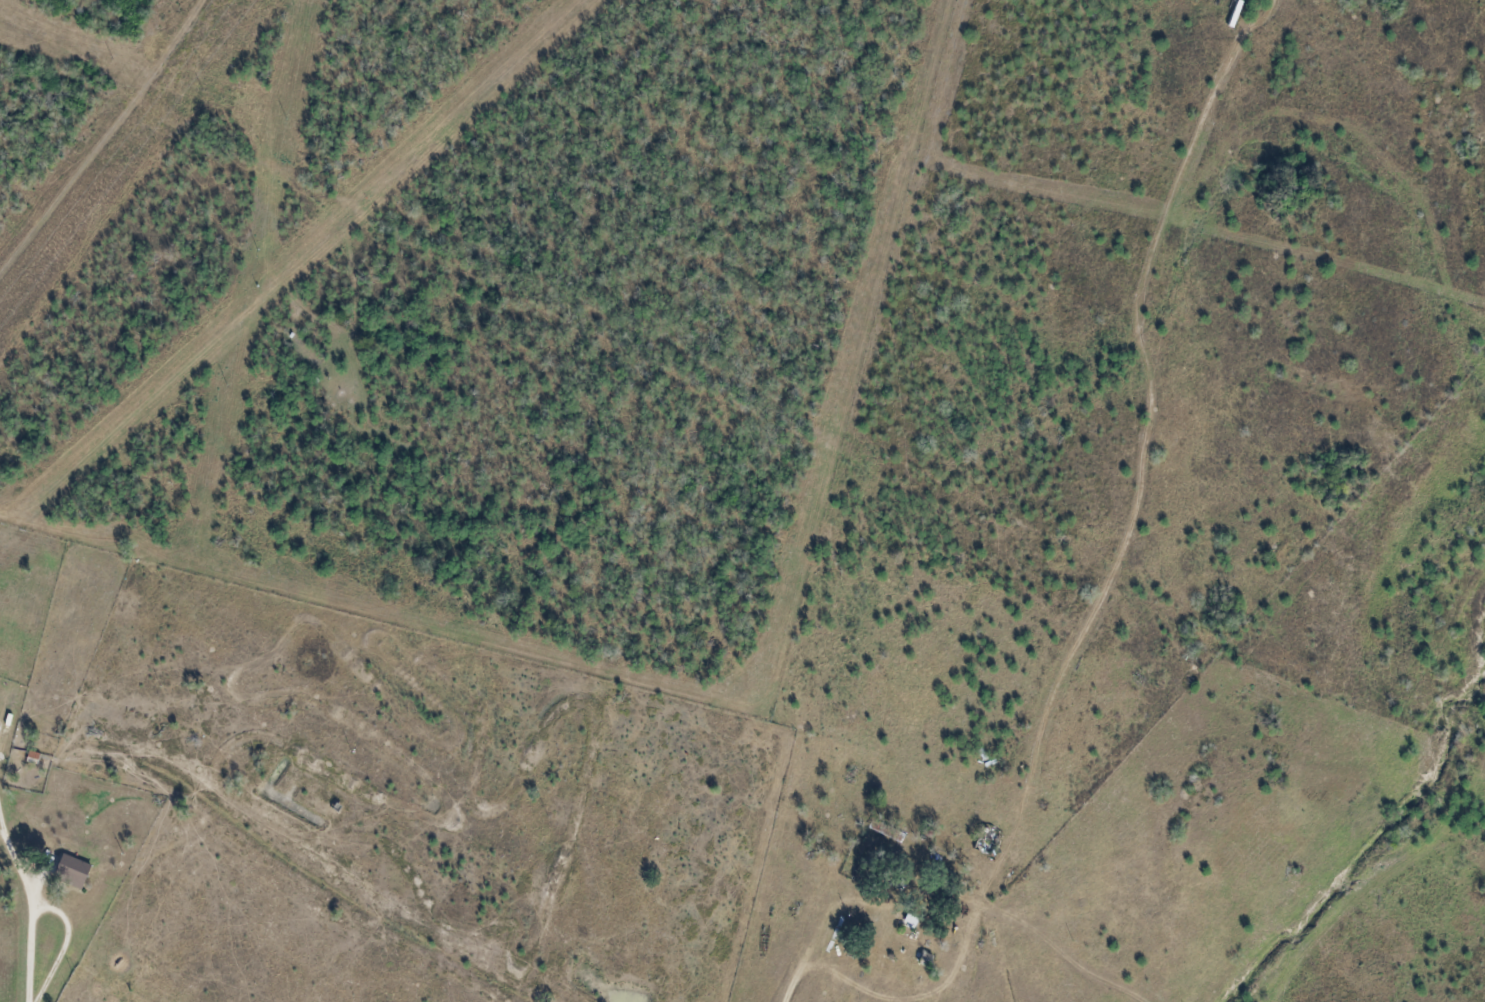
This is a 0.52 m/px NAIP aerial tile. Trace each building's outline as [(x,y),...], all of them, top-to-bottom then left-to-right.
[(9,722),(6,732),(16,735),(19,725),(9,722)] [(34,751),(32,763),(45,765),(47,753),(34,751)] [(976,849),(987,853),(992,843),(1004,849),(1010,836),(985,825),(976,849)] [(68,851),(56,878),(88,892),(100,864),(68,851)] [(884,904),(893,909),(887,920),(878,915),(884,904)]
